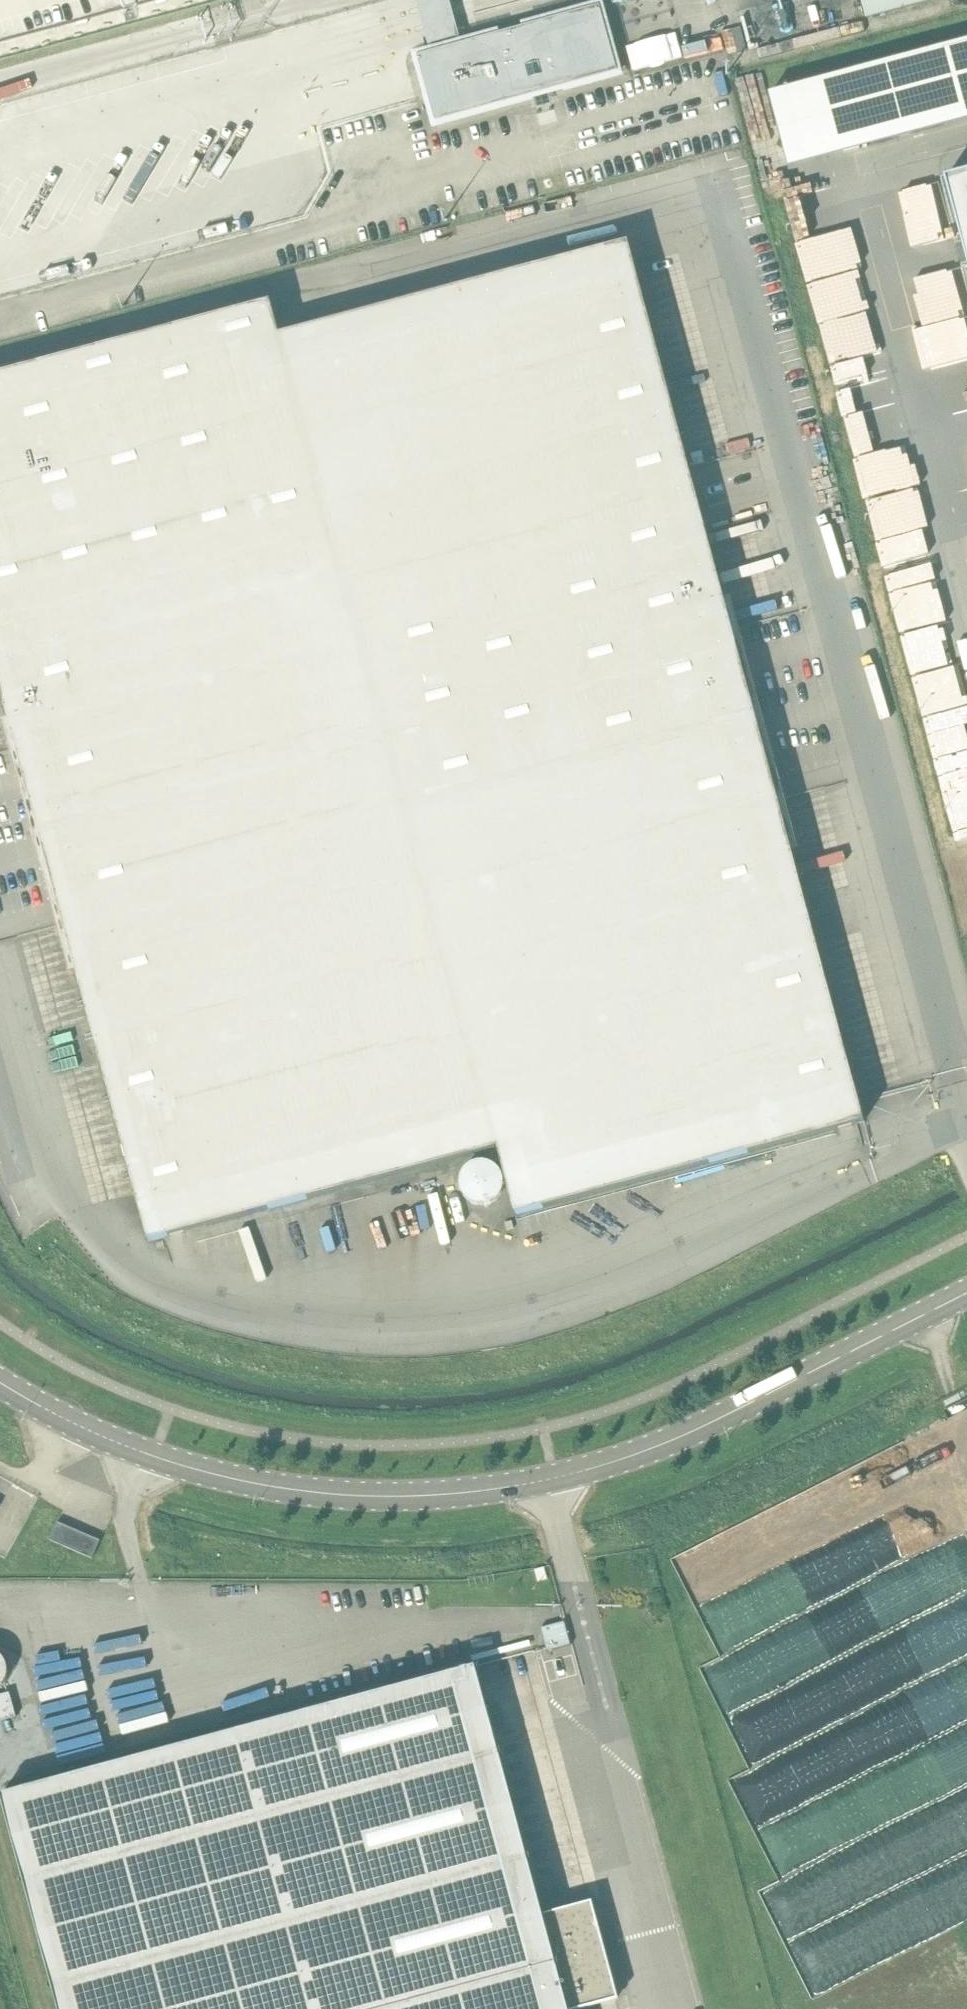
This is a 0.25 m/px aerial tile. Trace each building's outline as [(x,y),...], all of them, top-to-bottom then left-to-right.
[(133,0),(120,0),(122,9),(135,6),(133,0)] [(884,23),(934,11),(931,0),(879,0),(884,23)] [(436,122),(618,72),(600,6),(418,56),(436,122)] [(808,154),(966,117),(966,31),(789,72),(808,154)] [(945,180),(966,262),(966,174),(945,180)] [(852,191),(804,201),(822,276),(869,265),(852,191)] [(629,243),(280,337),(271,303),(0,376),(0,684),(149,1241),(498,1147),(516,1215),(864,1122),(629,243)] [(869,267),(846,274),(845,271),(823,277),(834,317),(879,304),(869,267)] [(879,491),(918,485),(911,445),(872,452),(879,491)] [(966,748),(966,624),(966,619),(919,629),(948,753),(966,748)] [(953,757),(957,773),(966,771),(966,754),(953,757)] [(92,1558),(100,1540),(57,1522),(49,1540),(92,1558)] [(565,1621),(541,1627),(547,1651),(571,1645),(565,1621)] [(2,1685),(6,1678),(8,1670),(6,1662),(2,1655),(0,1654),(0,1687),(2,1685)] [(2,1794),(60,2008),(574,2008),(617,1997),(605,1949),(607,1946),(606,1942),(602,1941),(592,1902),(543,1915),(476,1666),(2,1794)] [(17,1717),(10,1692),(0,1695),(0,1721),(17,1717)]
